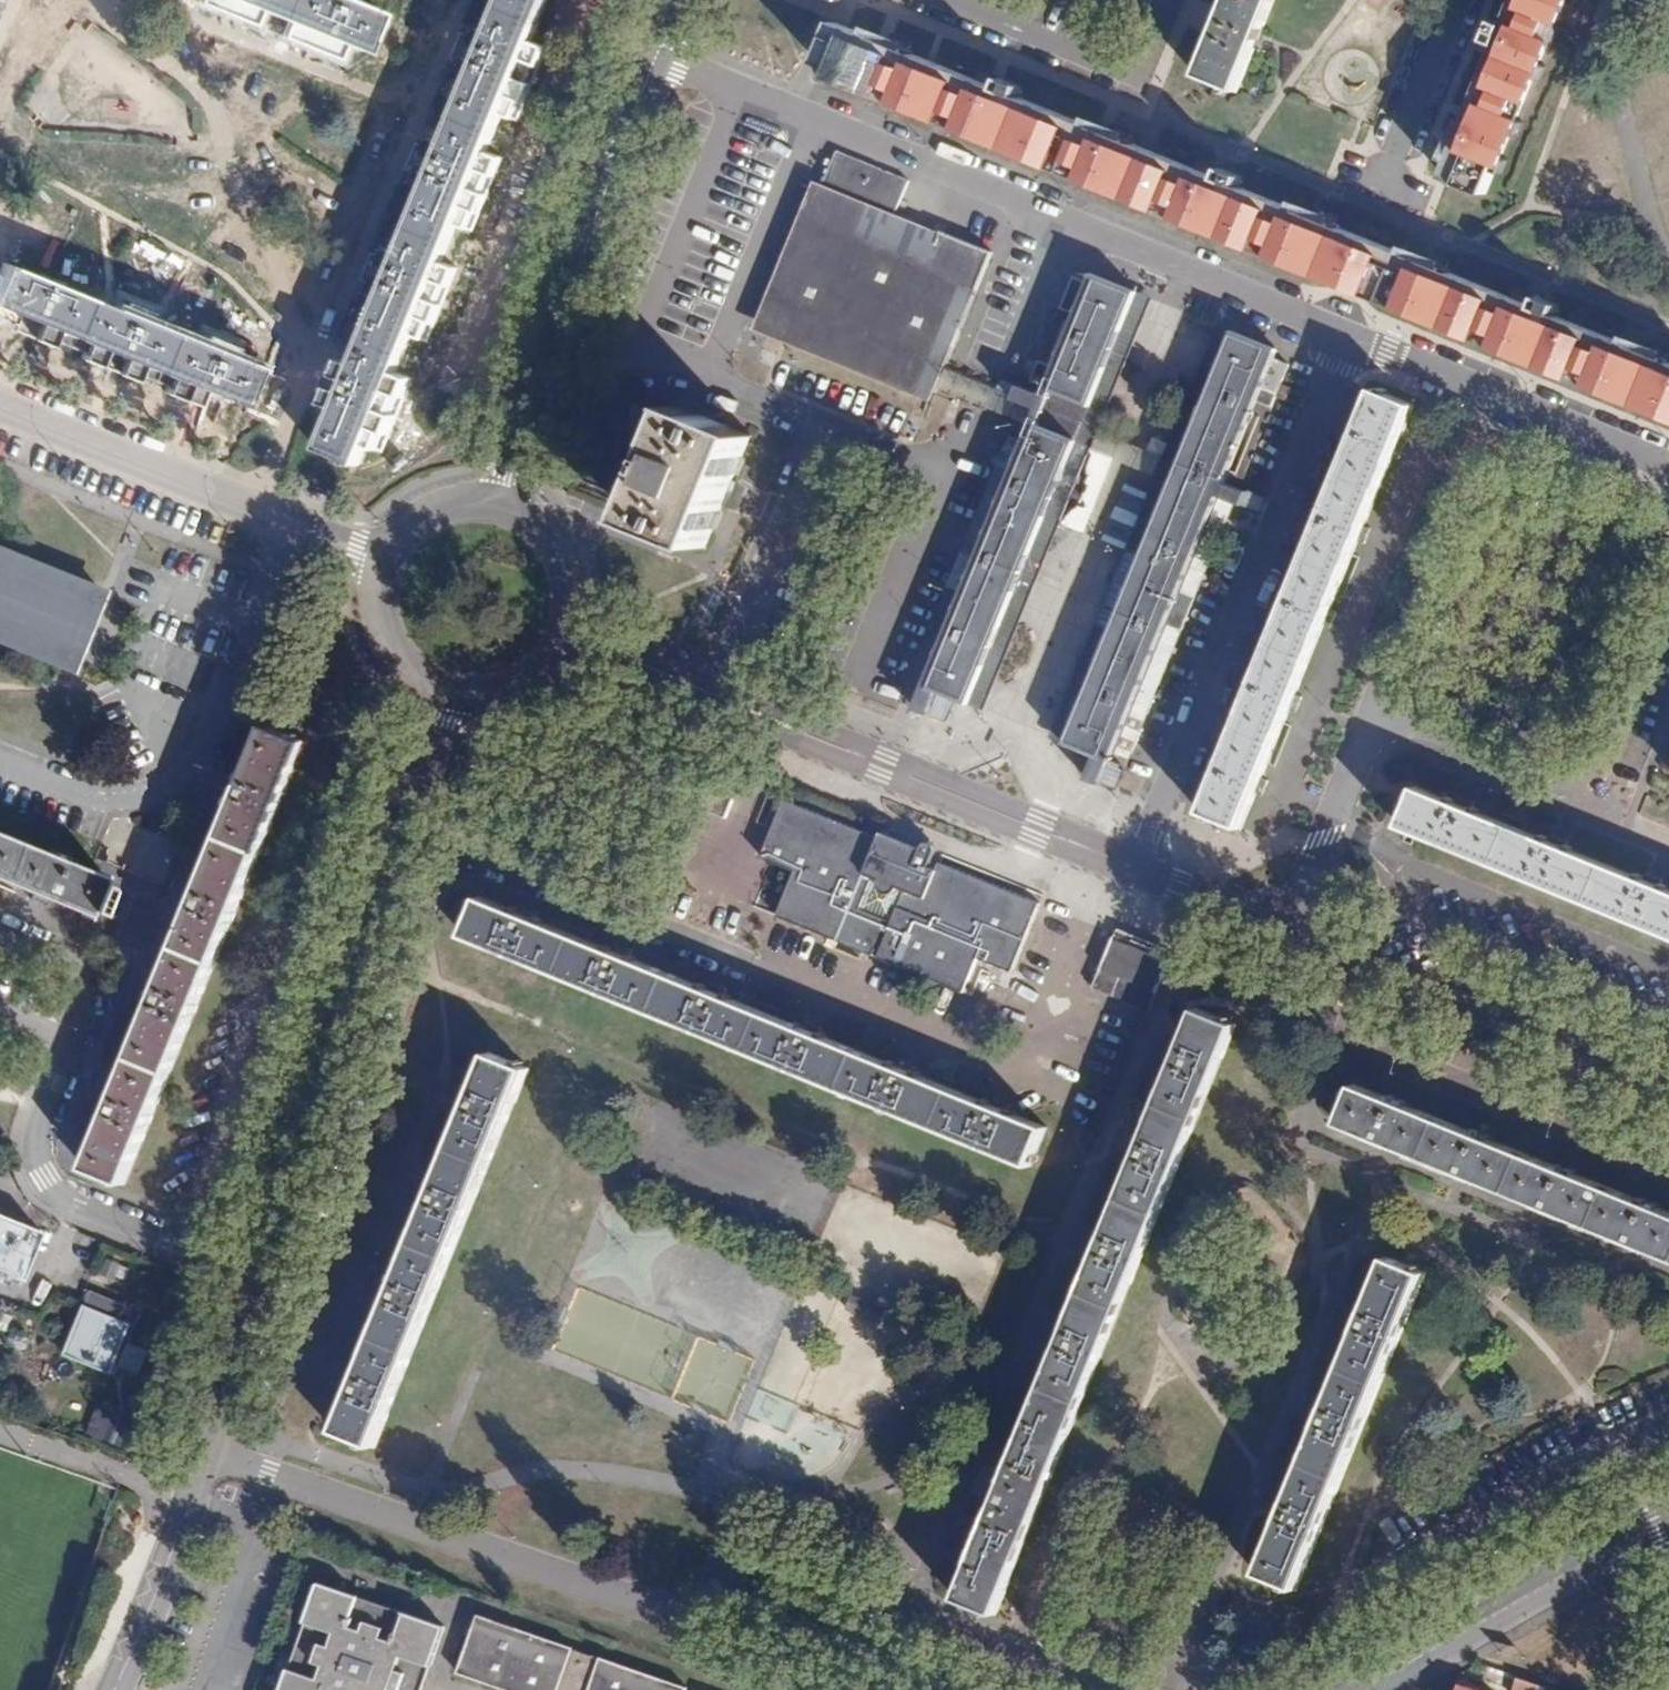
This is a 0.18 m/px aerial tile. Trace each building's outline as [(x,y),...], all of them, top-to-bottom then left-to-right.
[(344,0),(237,0),(359,50),(375,12),(344,0)] [(482,48),(475,64),(448,131),(320,450),(358,465),(546,0),(501,0),(482,48)] [(1194,73),(1233,89),(1270,0),(1224,0),(1194,73)] [(1445,174),(1484,190),(1562,0),(1518,0),(1445,174)] [(837,25),(821,63),(1546,359),(1668,409),(1668,365),(837,25)] [(832,151),(818,183),(889,213),(903,180),(832,151)] [(889,213),(818,183),(800,226),(761,321),(921,388),(931,362),(942,367),(989,254),(939,233),(941,226),(932,222),(925,240),(885,223),(889,213)] [(0,262),(0,307),(27,318),(117,354),(197,387),(241,405),(256,366),(0,262)] [(1134,300),(1089,281),(1085,292),(1070,286),(1057,315),(1074,322),(1056,365),(1039,360),(1030,380),(1047,387),(1038,405),(1083,426),(1134,300)] [(1275,358),(1229,339),(1063,743),(1110,760),(1112,753),(1128,759),(1144,720),(1130,715),(1136,701),(1150,706),(1172,650),(1157,644),(1169,613),(1185,619),(1204,572),(1190,566),(1195,551),(1210,557),(1231,507),(1216,502),(1260,395),(1274,401),(1285,372),(1271,367),(1275,358)] [(1411,414),(1372,398),(1201,812),(1240,828),(1411,414)] [(752,436),(679,406),(631,518),(705,548),(752,436)] [(1075,446),(1031,426),(1007,483),(996,480),(971,542),(980,547),(977,557),(965,553),(951,589),(961,593),(923,682),(970,705),(1075,446)] [(1119,479),(1108,504),(1137,517),(1148,493),(1119,479)] [(71,668),(102,593),(0,549),(0,640),(71,668)] [(304,742),(265,726),(246,774),(204,876),(158,988),(115,1093),(86,1165),(126,1181),(304,742)] [(736,782),(714,775),(698,809),(728,822),(737,801),(729,799),(736,782)] [(1415,787),(1401,824),(1668,934),(1668,890),(1415,787)] [(883,844),(791,807),(767,862),(801,876),(782,922),(966,997),(981,962),(1013,976),(1042,908),(942,868),(939,874),(932,871),(938,858),(937,853),(931,850),(925,854),(918,869),(907,865),(887,856),(891,847),(883,844)] [(0,829),(0,874),(45,892),(112,920),(128,882),(0,829)] [(1047,1132),(481,901),(466,939),(1032,1169),(1047,1132)] [(1169,959),(1117,937),(1091,997),(1142,1020),(1169,959)] [(1234,1024),(1197,1009),(958,1598),(995,1613),(1234,1024)] [(530,1064),(491,1048),(339,1423),(377,1438),(530,1064)] [(1354,1085),(1338,1123),(1668,1258),(1668,1214),(1354,1085)] [(20,1274),(39,1226),(20,1220),(14,1231),(0,1225),(0,1266),(20,1274)] [(1421,1269),(1382,1253),(1249,1577),(1288,1593),(1421,1269)] [(132,1321),(84,1300),(63,1351),(111,1371),(132,1321)] [(125,1340),(115,1362),(138,1372),(147,1349),(125,1340)] [(95,1406),(86,1432),(115,1442),(124,1416),(95,1406)] [(329,1584),(294,1689),(425,1689),(432,1668),(440,1671),(456,1629),(329,1584)] [(488,1615),(465,1675),(508,1689),(695,1689),(488,1615)] [(1544,1684),(1515,1675),(1510,1689),(1542,1689),(1544,1684)]
